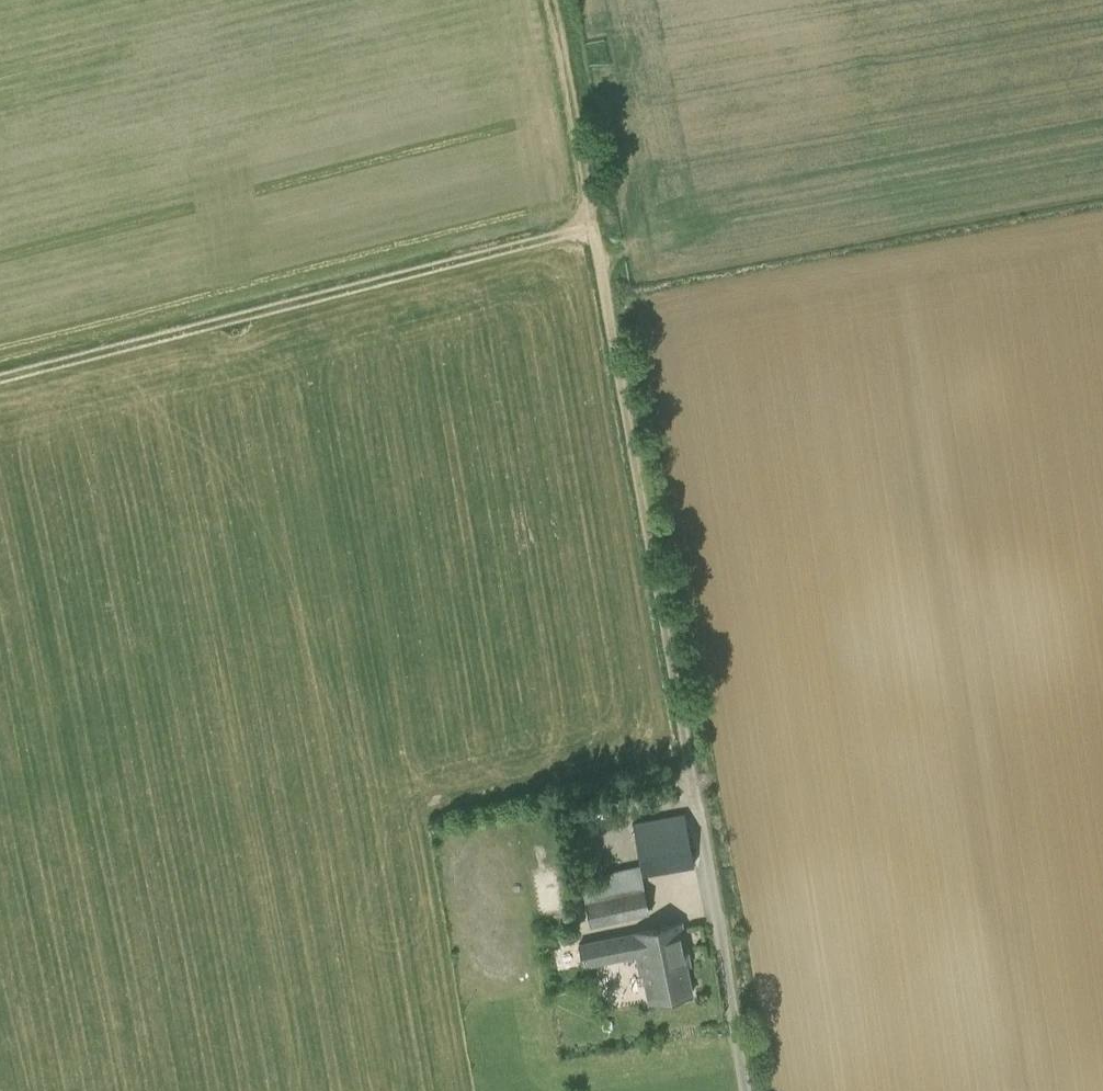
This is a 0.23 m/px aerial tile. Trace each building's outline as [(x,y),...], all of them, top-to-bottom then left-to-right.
[(633,823),(642,876),(693,866),(683,812),(633,823)] [(590,927),(648,914),(642,889),(584,902),(590,927)] [(682,924),(580,944),(585,967),(636,955),(640,973),(643,974),(649,1002),(692,993),(685,955),(687,955),(682,924)]
